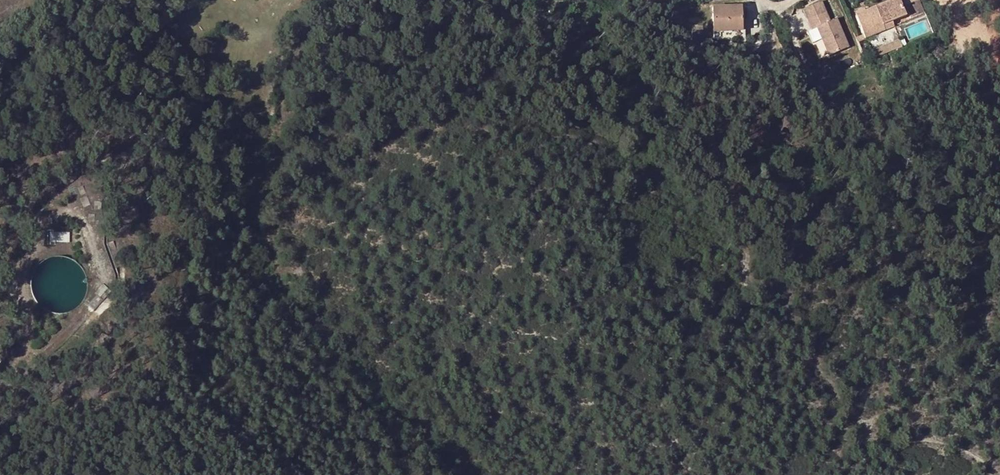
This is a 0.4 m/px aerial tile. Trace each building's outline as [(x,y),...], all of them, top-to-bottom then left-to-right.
[(825,11),(820,0),(802,7),(806,19),(811,29),(816,26),(828,55),(848,45),(835,18),(829,20),(825,11)] [(874,7),(876,10),(899,1),(899,0),(892,0),(874,7)] [(899,1),(876,10),(874,7),(855,15),(863,35),(865,39),(884,31),(882,25),(891,21),(905,16),(899,1)] [(741,6),(712,8),(714,39),(743,37),(741,6)] [(900,40),(903,46),(934,34),(925,14),(895,27),(900,40)] [(894,27),(891,21),(882,25),(884,31),(894,27)] [(895,49),(903,46),(900,40),(893,43),(895,49)] [(90,205),(87,197),(80,200),(84,208),(90,205)] [(69,243),(69,233),(50,233),(50,242),(69,243)] [(117,252),(113,242),(108,244),(112,253),(117,252)] [(103,284),(95,293),(101,298),(109,289),(103,284)]
